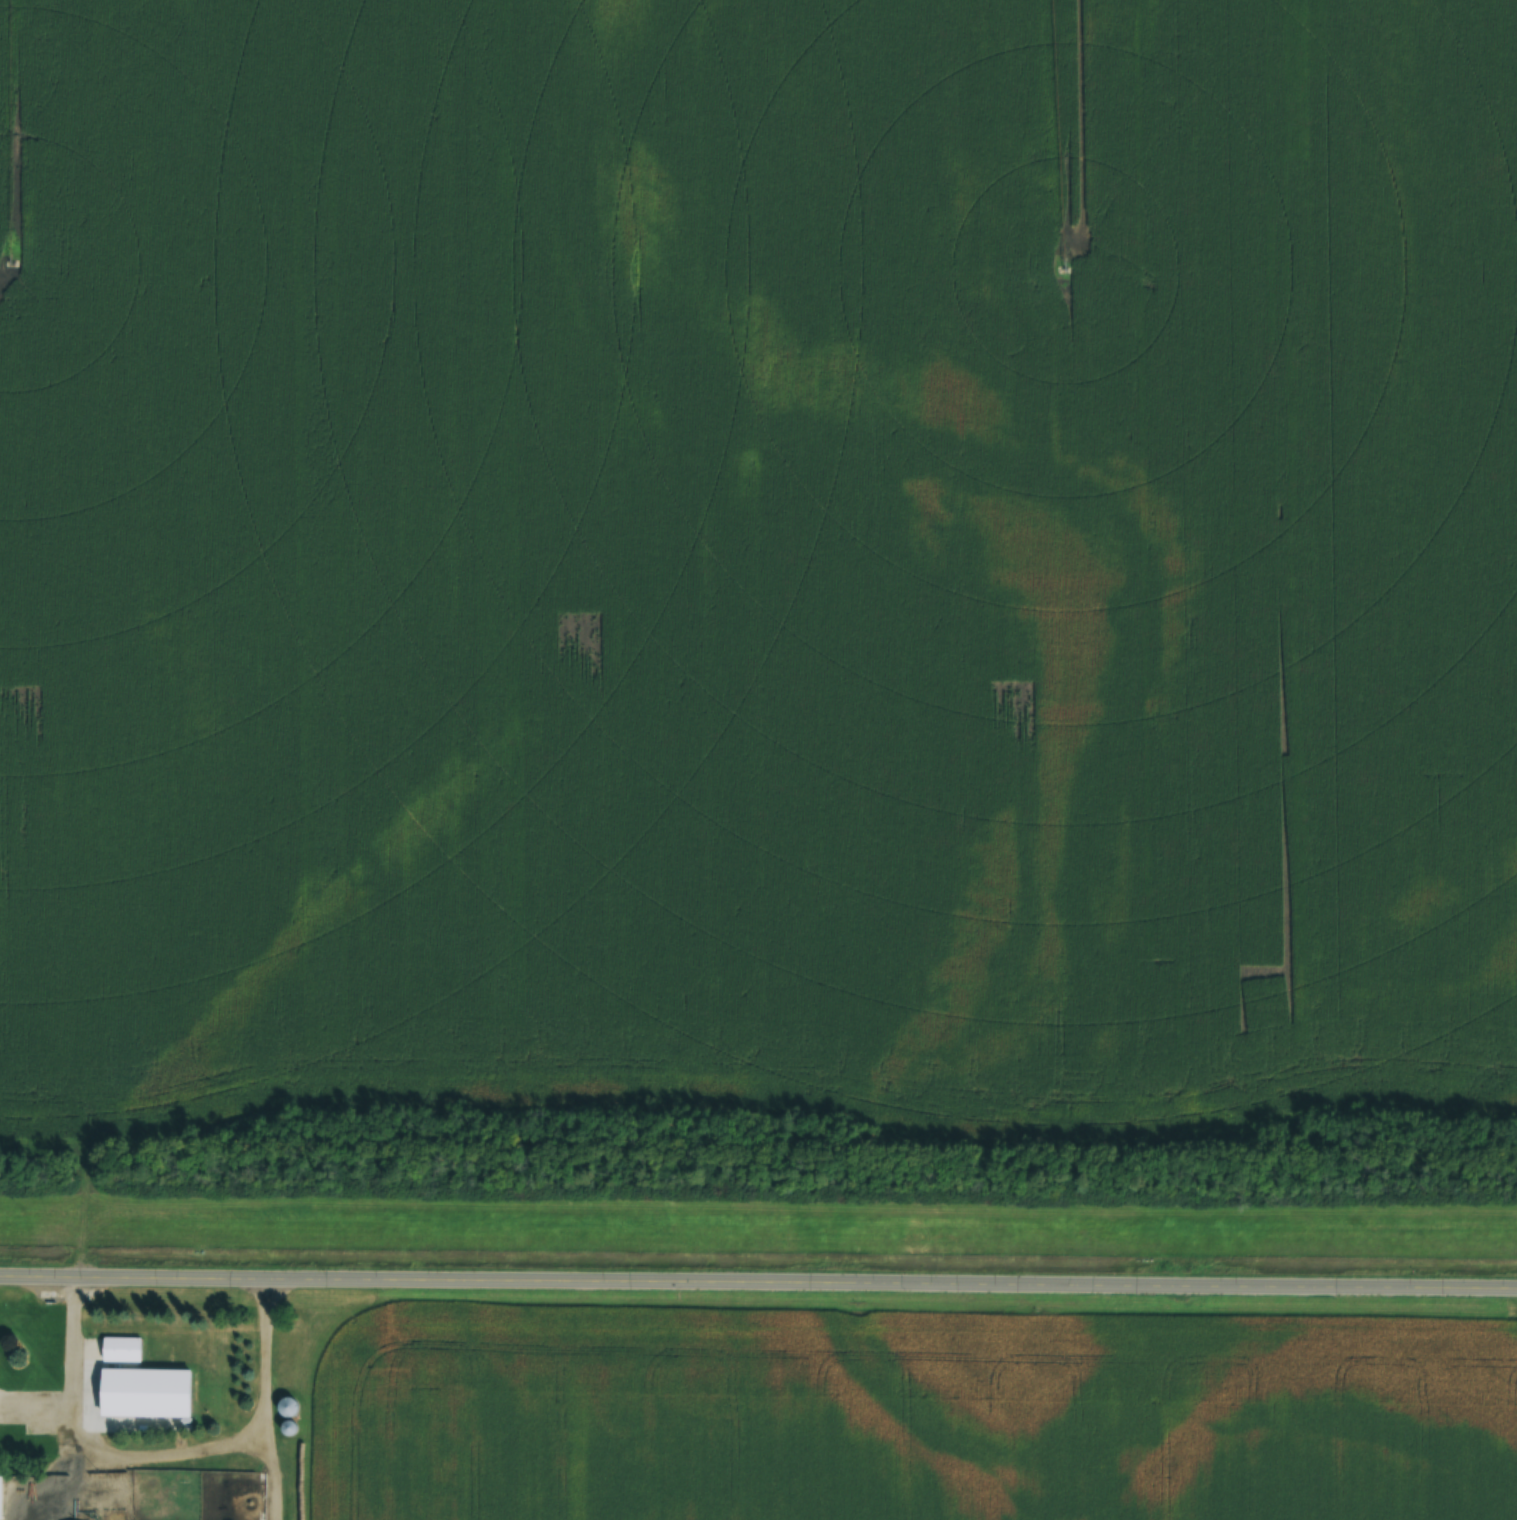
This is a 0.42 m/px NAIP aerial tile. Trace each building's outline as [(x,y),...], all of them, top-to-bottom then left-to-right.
[(104,1335),(140,1336),(139,1358),(104,1358),(104,1335)] [(105,1369),(193,1371),(191,1418),(103,1416),(105,1369)] [(274,1412),(289,1417),(294,1401),(279,1396),(274,1412)]
